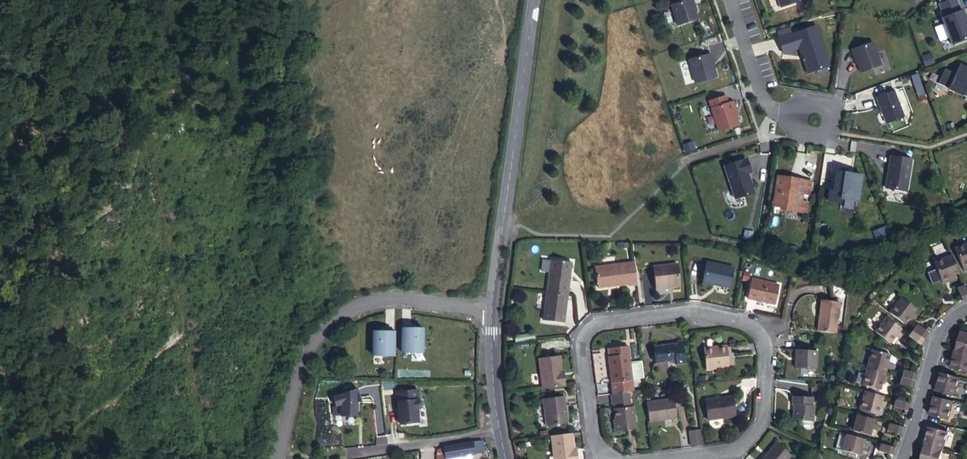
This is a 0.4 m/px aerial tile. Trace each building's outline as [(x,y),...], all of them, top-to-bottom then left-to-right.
[(680,26),(700,20),(696,7),(698,7),(695,0),(691,0),(673,6),(680,26)] [(783,8),(801,2),(800,0),(780,0),(783,8)] [(966,41),(966,14),(966,10),(963,11),(959,0),(955,0),(942,5),(947,19),(944,19),(954,46),(966,41)] [(780,39),(785,55),(801,49),(810,74),(832,67),(818,26),(780,39)] [(856,49),(859,57),(861,56),(866,71),(883,65),(875,43),(856,49)] [(692,60),(698,83),(718,78),(714,62),(716,62),(713,54),(692,60)] [(966,97),(966,67),(962,65),(958,74),(947,70),(941,85),(966,97)] [(879,98),(889,123),(906,116),(896,90),(879,98)] [(711,101),(721,132),(742,125),(737,110),(738,110),(736,102),(731,103),(728,96),(711,101)] [(888,189),(909,193),(914,160),(893,157),(888,189)] [(727,167),(738,200),(758,194),(751,175),(754,173),(750,159),(727,167)] [(810,198),(809,198),(813,180),(776,173),(770,207),(807,213),(810,198)] [(830,202),(843,203),(844,200),(861,202),(865,176),(839,173),(836,191),(832,190),(830,202)] [(876,239),(883,235),(883,236),(889,233),(885,226),(872,232),(876,239)] [(956,249),(962,266),(966,264),(966,244),(956,249)] [(960,273),(953,255),(934,263),(942,280),(951,277),(952,280),(953,281),(957,279),(956,275),(960,273)] [(730,284),(735,265),(708,259),(702,282),(713,285),(714,281),(730,284)] [(554,291),(567,292),(575,293),(578,262),(557,260),(554,291)] [(637,284),(634,262),(595,266),(598,287),(628,283),(629,285),(637,284)] [(656,286),(665,285),(679,283),(677,264),(654,266),(656,286)] [(775,304),(780,284),(753,278),(748,298),(775,304)] [(966,299),(966,291),(964,284),(957,288),(963,301),(966,299)] [(554,291),(546,291),(543,320),(564,322),(567,292),(554,291)] [(890,313),(905,324),(912,316),(915,319),(919,315),(915,312),(918,309),(903,297),(890,313)] [(822,299),(819,327),(836,331),(840,301),(822,299)] [(900,331),(902,328),(887,317),(876,331),(891,343),(896,335),(900,338),(904,334),(900,331)] [(913,330),(925,339),(929,333),(918,324),(913,330)] [(423,353),(423,327),(399,327),(399,353),(423,353)] [(394,330),(371,330),(370,356),(394,356),(394,330)] [(920,345),(925,339),(913,330),(909,336),(920,345)] [(957,349),(966,352),(966,333),(962,331),(959,342),(957,349)] [(677,340),(678,342),(678,346),(674,347),(674,343),(654,345),(656,364),(676,361),(677,364),(685,363),(682,340),(677,340)] [(633,379),(628,345),(611,347),(612,354),(609,354),(612,382),(633,379)] [(729,364),(727,347),(727,346),(704,348),(707,369),(729,366),(729,364)] [(817,369),(817,350),(797,349),(795,367),(817,369)] [(873,349),(868,367),(886,372),(887,368),(892,369),(893,364),(889,363),(891,354),(873,349)] [(957,349),(955,356),(952,368),(966,372),(966,352),(957,349)] [(543,389),(566,386),(565,376),(562,376),(562,371),(560,355),(539,358),(543,389)] [(886,372),(868,367),(863,385),(881,389),(884,381),(888,382),(889,377),(885,376),(886,372)] [(904,369),(902,377),(916,381),(918,373),(904,369)] [(956,396),(961,378),(942,372),(939,385),(937,391),(956,396)] [(916,381),(902,377),(900,384),(914,387),(916,381)] [(612,382),(613,393),(628,392),(633,391),(632,380),(612,382)] [(883,400),(884,396),(866,390),(861,409),(879,414),(882,405),(886,406),(887,401),(883,400)] [(339,416),(358,416),(358,391),(333,392),(333,407),(339,407),(339,416)] [(613,409),(614,409),(613,402),(629,400),(630,407),(629,400),(628,392),(613,393),(611,394),(612,402),(613,409)] [(568,423),(565,396),(543,398),(547,425),(568,423)] [(735,416),(733,396),(705,399),(707,419),(735,416)] [(811,405),(811,397),(791,396),(791,404),(793,404),(792,420),(812,421),(813,405),(811,405)] [(949,420),(954,401),(936,396),(934,403),(931,415),(949,420)] [(675,399),(647,402),(649,422),(677,418),(675,399)] [(908,410),(910,403),(896,399),(894,406),(908,410)] [(614,409),(630,407),(629,400),(613,402),(614,409)] [(630,407),(614,409),(616,432),(635,429),(633,407),(630,407)] [(874,423),(875,419),(858,414),(853,430),(871,435),(873,429),(877,429),(878,424),(874,423)] [(416,429),(416,418),(405,418),(404,428),(416,429)] [(901,434),(903,427),(890,423),(888,431),(901,434)] [(928,439),(926,445),(944,450),(949,431),(931,426),(928,439)] [(691,445),(702,444),(701,429),(689,430),(691,445)] [(552,436),(555,458),(578,458),(578,452),(575,453),(575,448),(573,433),(552,436)] [(865,439),(848,435),(843,450),(861,455),(862,448),(867,449),(868,445),(864,443),(865,439)] [(449,458),(474,453),(487,451),(485,440),(476,440),(472,440),(447,445),(438,448),(438,458),(449,458)] [(794,455),(779,442),(763,458),(790,458),(794,455)] [(893,455),(895,447),(881,443),(879,451),(893,455)] [(926,445),(923,452),(921,458),(941,458),(944,450),(926,445)] [(870,450),(867,449),(862,448),(861,455),(868,458),(870,450)]
